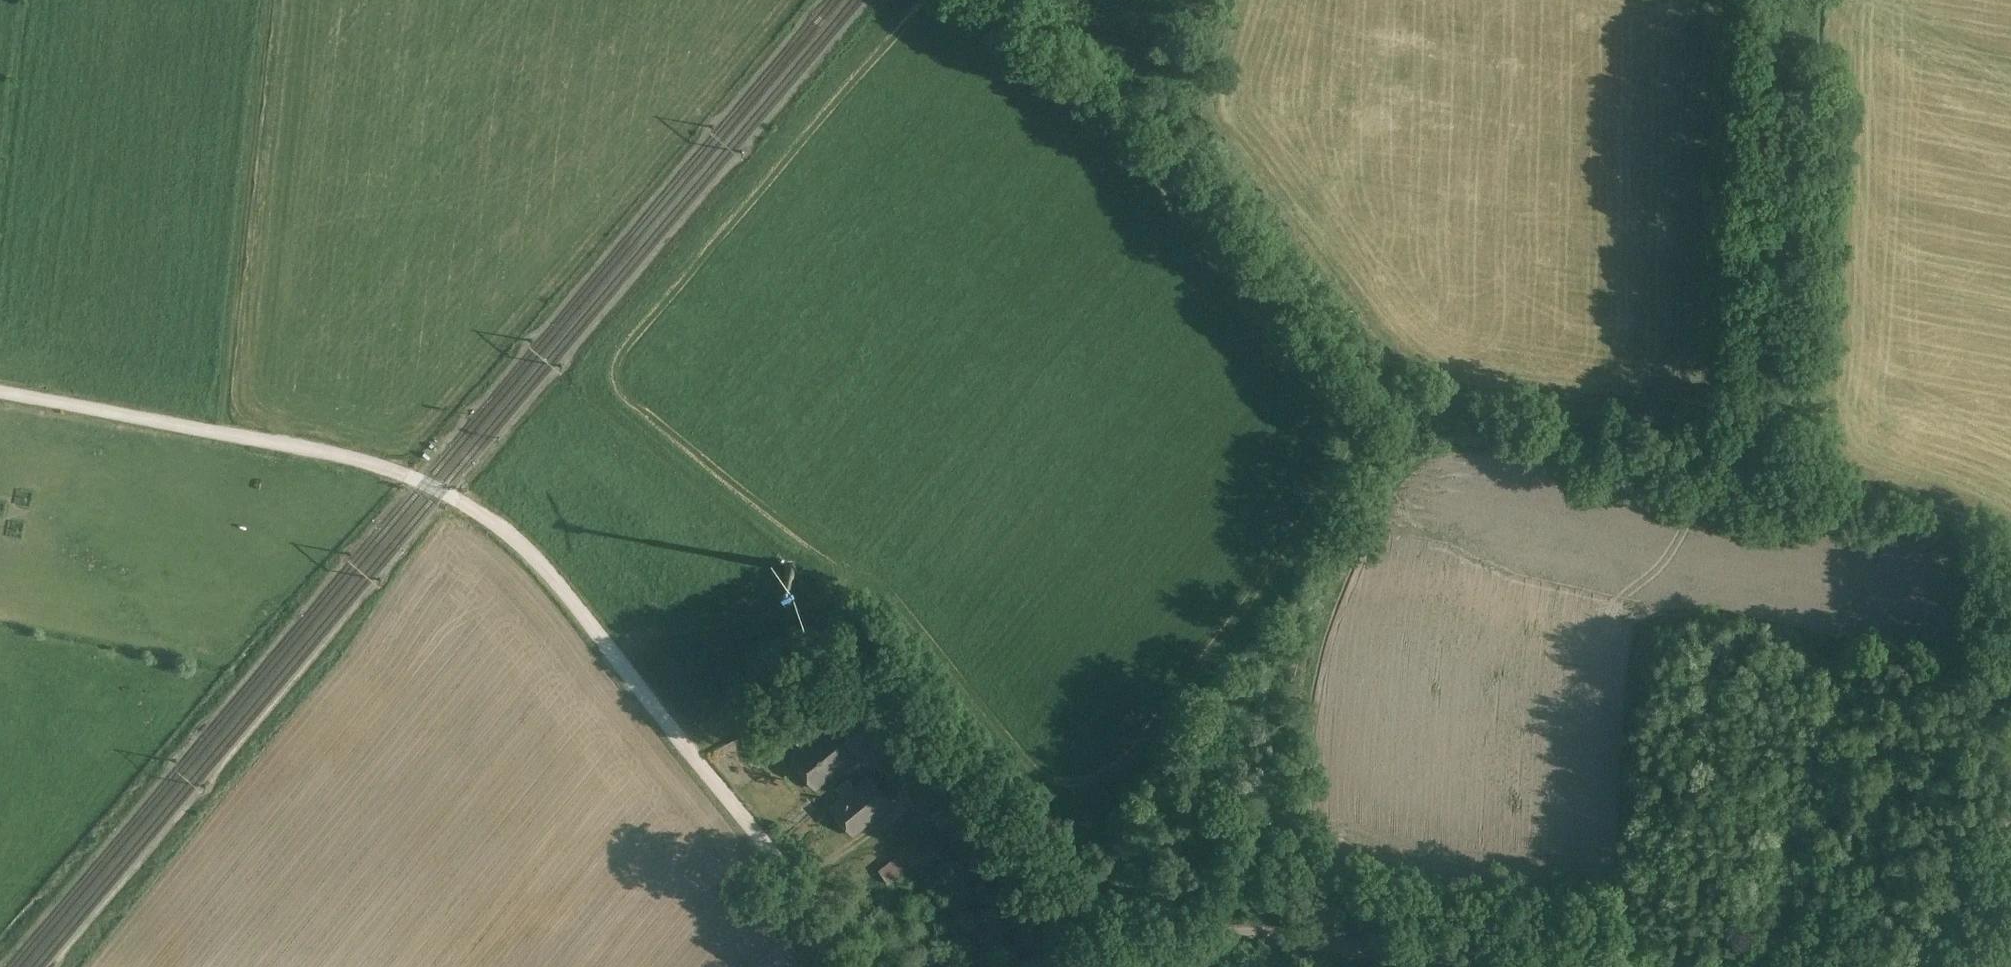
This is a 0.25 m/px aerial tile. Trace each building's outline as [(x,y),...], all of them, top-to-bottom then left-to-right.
[(853,700),(819,728),(846,763),(858,753),(865,761),(888,743),(853,700)] [(846,763),(819,728),(788,753),(816,787),(842,766),(846,763)] [(855,784),(849,777),(836,787),(842,795),(829,805),(854,836),(895,802),(871,771),(855,784)] [(1001,851),(978,822),(952,843),(975,871),(1001,851)] [(896,856),(879,869),(889,883),(906,869),(896,856)]
